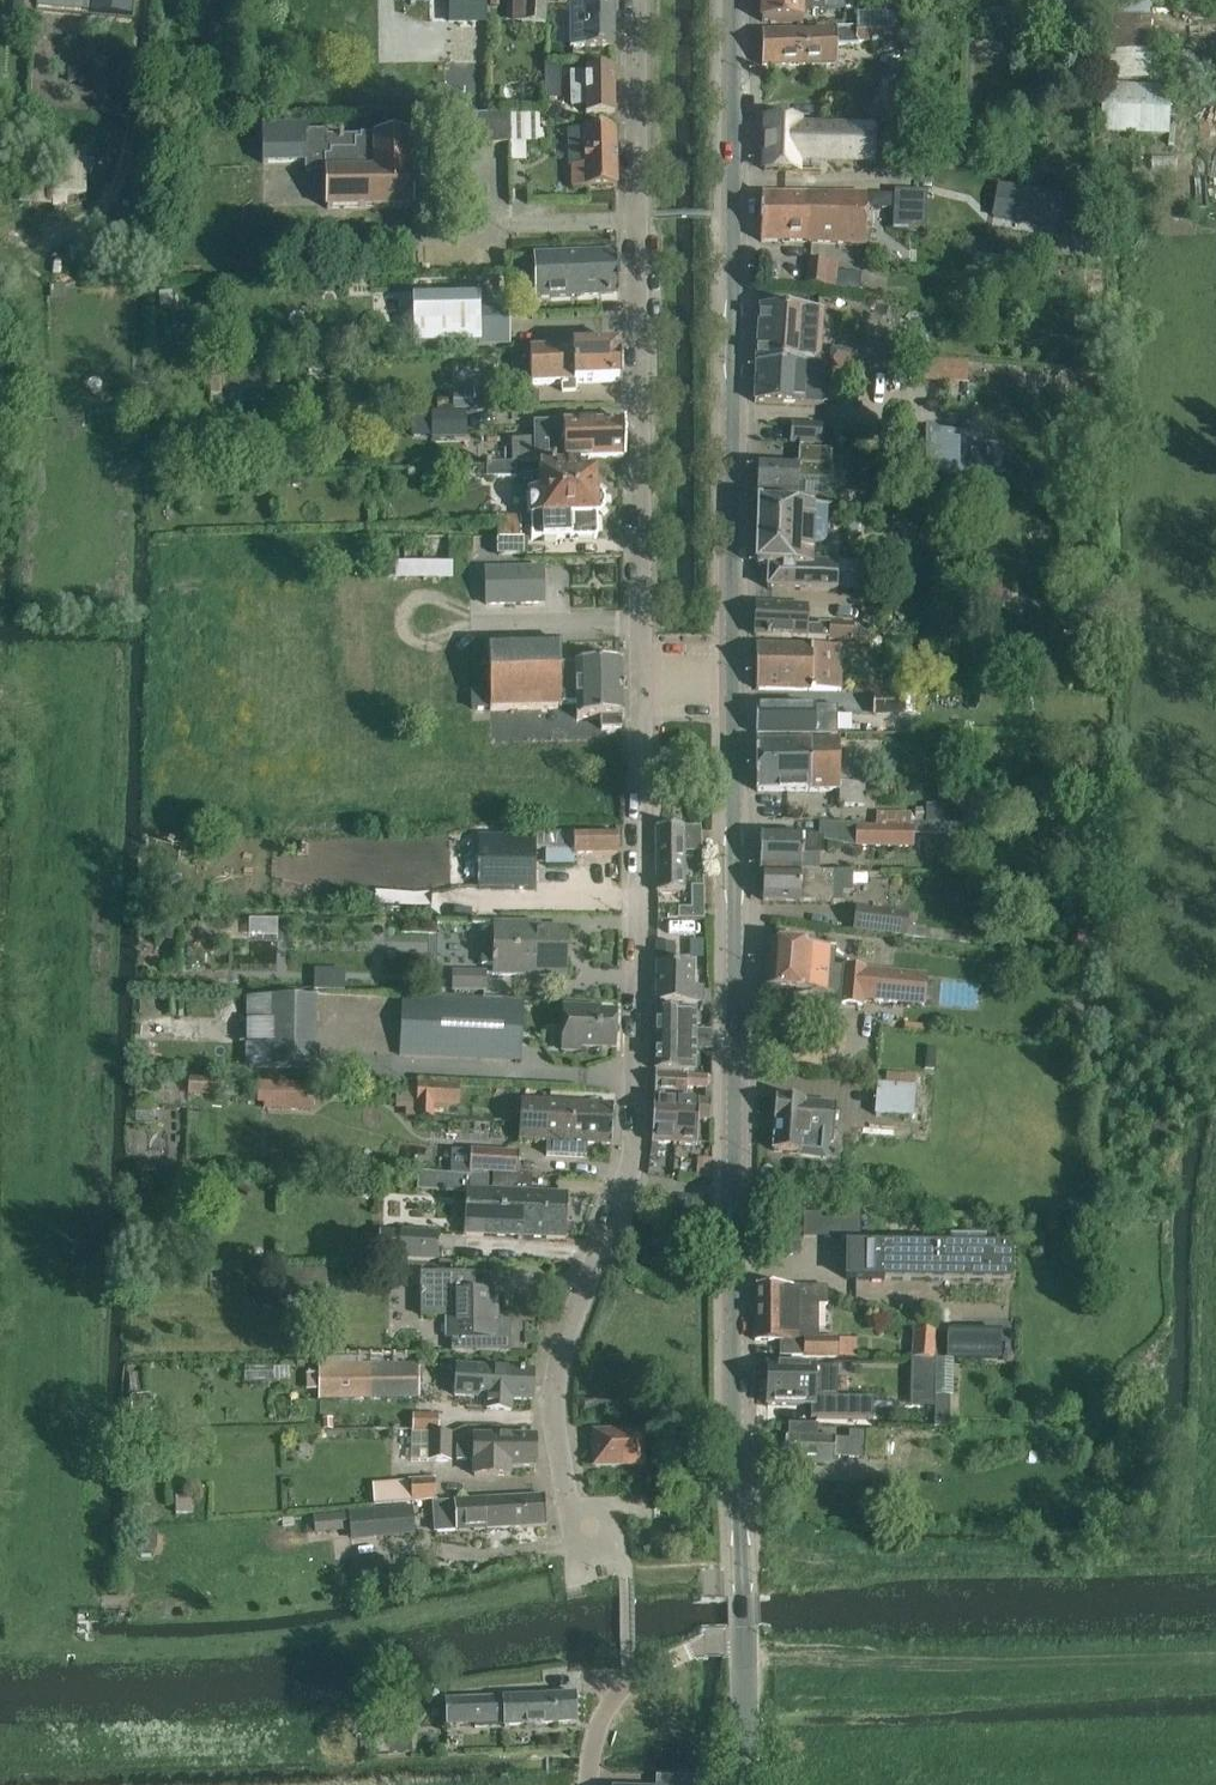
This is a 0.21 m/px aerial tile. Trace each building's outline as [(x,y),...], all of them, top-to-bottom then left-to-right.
[(36,9),(91,14),(92,0),(36,0),(36,9)] [(130,0),(92,0),(91,14),(129,17),(130,0)] [(548,0),(525,0),(525,24),(547,24),(548,0)] [(570,48),(585,48),(613,48),(613,0),(570,0),(570,48)] [(762,22),(803,22),(803,9),(823,9),(824,0),(762,0),(762,22)] [(823,9),(844,10),(844,0),(824,0),(823,9)] [(1107,81),(1150,82),(1152,1),(1183,1),(1183,0),(1108,0),(1107,81)] [(856,32),(786,32),(762,32),(762,67),(786,67),(837,66),(837,47),(857,47),(857,43),(898,43),(898,19),(856,19),(856,32)] [(560,80),(560,66),(547,66),(546,79),(560,80)] [(586,114),(591,114),(615,114),(614,68),(585,68),(585,76),(570,76),(571,107),(585,107),(586,114)] [(1102,88),(1101,135),(1168,137),(1170,90),(1102,88)] [(541,116),(525,117),(510,117),(511,147),(542,146),(541,116)] [(508,117),(467,118),(468,145),(508,144),(508,117)] [(766,121),(764,172),(797,173),(798,154),(850,156),(850,161),(872,162),(873,135),(873,131),(799,128),(799,122),(766,121)] [(325,210),(388,208),(412,208),(411,136),(387,136),(354,137),(354,152),(341,153),(341,137),(326,138),(325,132),(304,133),(304,128),(260,129),(261,165),(306,164),(308,166),(310,168),(313,170),(317,171),(321,172),(324,172),(325,210)] [(583,130),(568,130),(569,167),(572,167),(572,189),(614,188),(615,188),(617,188),(615,129),(591,130),(583,130)] [(38,205),(68,206),(68,194),(88,195),(89,151),(39,150),(38,205)] [(1038,226),(1044,195),(997,185),(990,217),(1038,226)] [(762,194),(761,216),(783,217),(783,215),(818,216),(818,222),(866,223),(867,197),(762,194)] [(783,217),(761,216),(760,242),(784,243),(812,243),(865,246),(866,223),(818,222),(818,216),(783,215),(783,217)] [(926,217),(892,215),(891,229),(925,231),(926,217)] [(616,254),(533,257),(535,298),(597,295),(618,294),(617,254),(616,254)] [(809,262),(808,286),(836,287),(837,274),(837,263),(809,262)] [(839,286),(862,287),(863,273),(840,272),(839,286)] [(479,297),(412,299),(413,345),(480,344),(479,297)] [(1009,308),(987,305),(985,316),(1008,319),(1009,308)] [(760,309),(756,365),(783,367),(784,362),(817,364),(822,314),(760,309)] [(404,343),(386,343),(386,357),(405,356),(404,343)] [(530,385),(561,384),(562,393),(576,392),(576,385),(621,382),(619,345),(572,347),(572,348),(529,349),(530,385)] [(846,350),(845,367),(866,368),(868,347),(846,346),(846,350)] [(783,367),(756,365),(754,403),(778,404),(822,407),(824,365),(817,364),(784,362),(783,367)] [(874,411),(875,383),(857,382),(856,410),(874,411)] [(474,391),(475,408),(504,407),(503,390),(474,391)] [(465,410),(431,411),(432,435),(465,434),(465,410)] [(432,435),(431,415),(410,415),(411,435),(432,435)] [(511,463),(588,461),(624,460),(625,423),(534,425),(534,442),(511,442),(511,463)] [(820,445),(821,426),(793,424),(791,443),(820,445)] [(964,483),(965,436),(908,435),(906,482),(964,483)] [(799,466),(782,465),(758,463),(757,496),(797,498),(798,481),(830,482),(831,451),(799,449),(799,451),(800,451),(799,466)] [(530,539),(573,539),(597,539),(596,517),(604,509),(604,498),(596,492),(595,474),(588,474),(588,462),(539,464),(540,494),(528,494),(530,539)] [(486,479),(514,478),(514,465),(485,466),(486,479)] [(758,504),(756,567),(768,567),(767,590),(791,591),(837,592),(838,563),(812,562),(813,546),(818,546),(823,543),(825,538),(826,507),(758,504)] [(497,554),(520,553),(520,538),(519,538),(518,525),(496,525),(497,554)] [(397,563),(397,580),(455,579),(455,562),(397,563)] [(485,571),(486,605),(543,603),(543,570),(485,571)] [(756,605),(755,636),(779,637),(808,638),(829,639),(829,623),(817,623),(817,626),(808,625),(809,606),(780,606),(756,605)] [(964,619),(940,618),(938,649),(962,650),(964,619)] [(829,639),(829,640),(852,641),(853,624),(829,623),(829,639)] [(559,641),(488,643),(488,646),(489,710),(561,709),(561,704),(576,704),(575,665),(559,666),(559,641)] [(488,646),(399,648),(400,712),(489,710),(488,646)] [(756,646),(756,690),(780,690),(839,691),(841,648),(756,646)] [(623,663),(575,665),(576,704),(577,718),(602,718),(601,730),(621,729),(620,718),(624,718),(623,663)] [(854,681),(853,693),(874,695),(875,683),(854,681)] [(903,714),(903,696),(875,695),(875,713),(903,714)] [(756,707),(756,735),(814,736),(814,707),(756,707)] [(837,707),(814,707),(814,736),(837,736),(837,707)] [(780,742),(756,742),(756,792),(838,792),(839,806),(863,806),(865,806),(865,784),(840,783),(840,742),(780,742)] [(926,805),(925,823),(942,823),(942,805),(926,805)] [(898,814),(898,828),(910,829),(911,814),(898,814)] [(684,893),(683,828),(656,828),(657,893),(684,893)] [(911,848),(912,829),(910,829),(898,828),(859,828),(858,847),(911,848)] [(559,834),(538,834),(538,837),(538,850),(560,850),(575,850),(575,856),(593,856),(617,855),(616,833),(592,833),(559,834)] [(763,873),(800,873),(800,870),(805,870),(805,858),(801,858),(801,855),(823,856),(823,839),(812,835),(801,835),(785,834),(761,834),(761,872),(763,873)] [(538,850),(538,837),(478,838),(479,892),(539,891),(538,850)] [(800,873),(763,873),(763,901),(787,902),(845,903),(845,894),(854,894),(854,874),(800,873)] [(692,911),(680,911),(680,920),(704,921),(704,889),(692,889),(692,911)] [(854,933),(908,940),(910,918),(856,912),(854,933)] [(175,924),(157,923),(156,940),(175,940),(175,924)] [(563,969),(563,976),(564,976),(565,931),(532,930),(533,925),(496,925),(495,974),(526,975),(526,968),(563,969)] [(794,945),(770,943),(766,990),(842,996),(841,1005),(862,1006),(863,999),(923,1006),(927,976),(835,965),(836,947),(794,945)] [(657,944),(657,965),(676,966),(676,944),(657,944)] [(703,989),(693,989),(693,966),(676,966),(657,965),(656,1003),(702,1003),(703,989)] [(485,990),(485,974),(453,973),(452,989),(485,990)] [(248,999),(246,1066),(313,1069),(315,1001),(248,999)] [(523,1064),(525,1005),(404,1000),(401,1059),(523,1064)] [(581,1051),(581,1048),(616,1049),(617,1013),(584,1012),(584,1009),(562,1008),(561,1050),(581,1051)] [(656,1039),(710,1040),(711,1032),(695,1032),(695,1011),(656,1010),(656,1039)] [(710,1040),(656,1039),(656,1071),(682,1071),(694,1071),(694,1049),(710,1049),(710,1040)] [(926,1051),(925,1071),(935,1071),(935,1051),(926,1051)] [(706,1089),(707,1078),(655,1075),(655,1094),(687,1095),(687,1088),(706,1089)] [(189,1078),(188,1095),(217,1096),(218,1079),(189,1078)] [(888,1078),(887,1086),(879,1085),(876,1115),(913,1118),(916,1080),(888,1078)] [(269,1085),(268,1109),(311,1110),(312,1086),(269,1085)] [(418,1106),(419,1106),(433,1106),(459,1107),(459,1088),(418,1087),(418,1106)] [(805,1101),(799,1101),(776,1098),(773,1121),(776,1121),(773,1151),(801,1154),(803,1131),(834,1134),(837,1105),(805,1102),(805,1101)] [(674,1145),(676,1100),(654,1099),(652,1144),(674,1145)] [(711,1102),(676,1100),(674,1145),(697,1146),(698,1120),(710,1121),(711,1102)] [(520,1122),(613,1127),(614,1106),(590,1105),(521,1101),(520,1122)] [(613,1127),(520,1122),(519,1139),(547,1141),(546,1155),(586,1157),(587,1143),(612,1144),(613,1127)] [(469,1172),(518,1175),(519,1155),(471,1151),(469,1172)] [(698,1160),(698,1178),(709,1179),(710,1160),(698,1160)] [(419,1173),(418,1191),(433,1191),(434,1174),(419,1173)] [(489,1177),(470,1176),(467,1176),(466,1190),(464,1234),(529,1237),(531,1193),(488,1191),(489,1177)] [(544,1194),(531,1193),(529,1237),(566,1238),(568,1195),(544,1194)] [(862,1237),(862,1214),(805,1214),(805,1237),(862,1237)] [(439,1233),(401,1232),(379,1231),(378,1258),(438,1260),(439,1233)] [(1010,1282),(1011,1249),(1011,1248),(982,1248),(982,1242),(984,1242),(984,1241),(957,1241),(957,1235),(943,1234),(943,1247),(846,1246),(846,1280),(1010,1282)] [(372,1266),(353,1266),(353,1280),(372,1280),(372,1266)] [(465,1273),(441,1273),(420,1273),(420,1316),(449,1316),(449,1338),(452,1338),(452,1352),(511,1352),(511,1325),(501,1325),(501,1322),(496,1322),(496,1292),(452,1292),(452,1275),(465,1275),(465,1273)] [(327,1295),(327,1275),(280,1274),(280,1294),(327,1295)] [(837,1358),(837,1339),(817,1339),(817,1305),(828,1305),(828,1286),(756,1286),(755,1341),(780,1342),(780,1357),(837,1358)] [(936,1332),(916,1331),(914,1359),(934,1360),(936,1332)] [(947,1358),(1000,1359),(1000,1333),(948,1332),(947,1358)] [(911,1358),(911,1379),(934,1379),(934,1360),(914,1359),(911,1358)] [(321,1397),(417,1397),(417,1365),(321,1366),(321,1397)] [(767,1366),(766,1405),(813,1406),(812,1417),(811,1417),(811,1419),(874,1420),(874,1418),(872,1418),(872,1401),(834,1400),(834,1367),(767,1366)] [(455,1396),(508,1399),(532,1401),(533,1372),(457,1368),(455,1396)] [(933,1408),(933,1427),(950,1428),(950,1397),(934,1396),(933,1408)] [(438,1431),(438,1415),(412,1415),(412,1431),(438,1431)] [(819,1426),(813,1425),(789,1425),(789,1437),(786,1437),(785,1464),(834,1467),(835,1457),(866,1458),(867,1455),(883,1455),(885,1433),(850,1431),(850,1440),(818,1438),(819,1426)] [(594,1433),(595,1465),(643,1464),(643,1433),(594,1433)] [(450,1461),(451,1434),(430,1434),(429,1460),(450,1461)] [(535,1437),(534,1437),(474,1437),(474,1441),(456,1441),(456,1461),(474,1461),(474,1476),(486,1476),(510,1476),(510,1467),(535,1467),(535,1437)] [(411,1500),(435,1499),(434,1479),(410,1481),(411,1500)] [(454,1502),(435,1503),(437,1533),(475,1531),(487,1530),(523,1528),(547,1527),(545,1496),(539,1497),(521,1498),(485,1499),(459,1501),(454,1502)] [(366,1548),(413,1545),(412,1527),(386,1529),(385,1512),(326,1516),(327,1537),(352,1536),(351,1533),(365,1532),(366,1548)] [(501,1729),(553,1725),(577,1724),(575,1695),(551,1696),(454,1704),(454,1705),(444,1706),(445,1725),(501,1723),(501,1729)] [(409,1743),(389,1744),(390,1764),(410,1763),(409,1743)]
